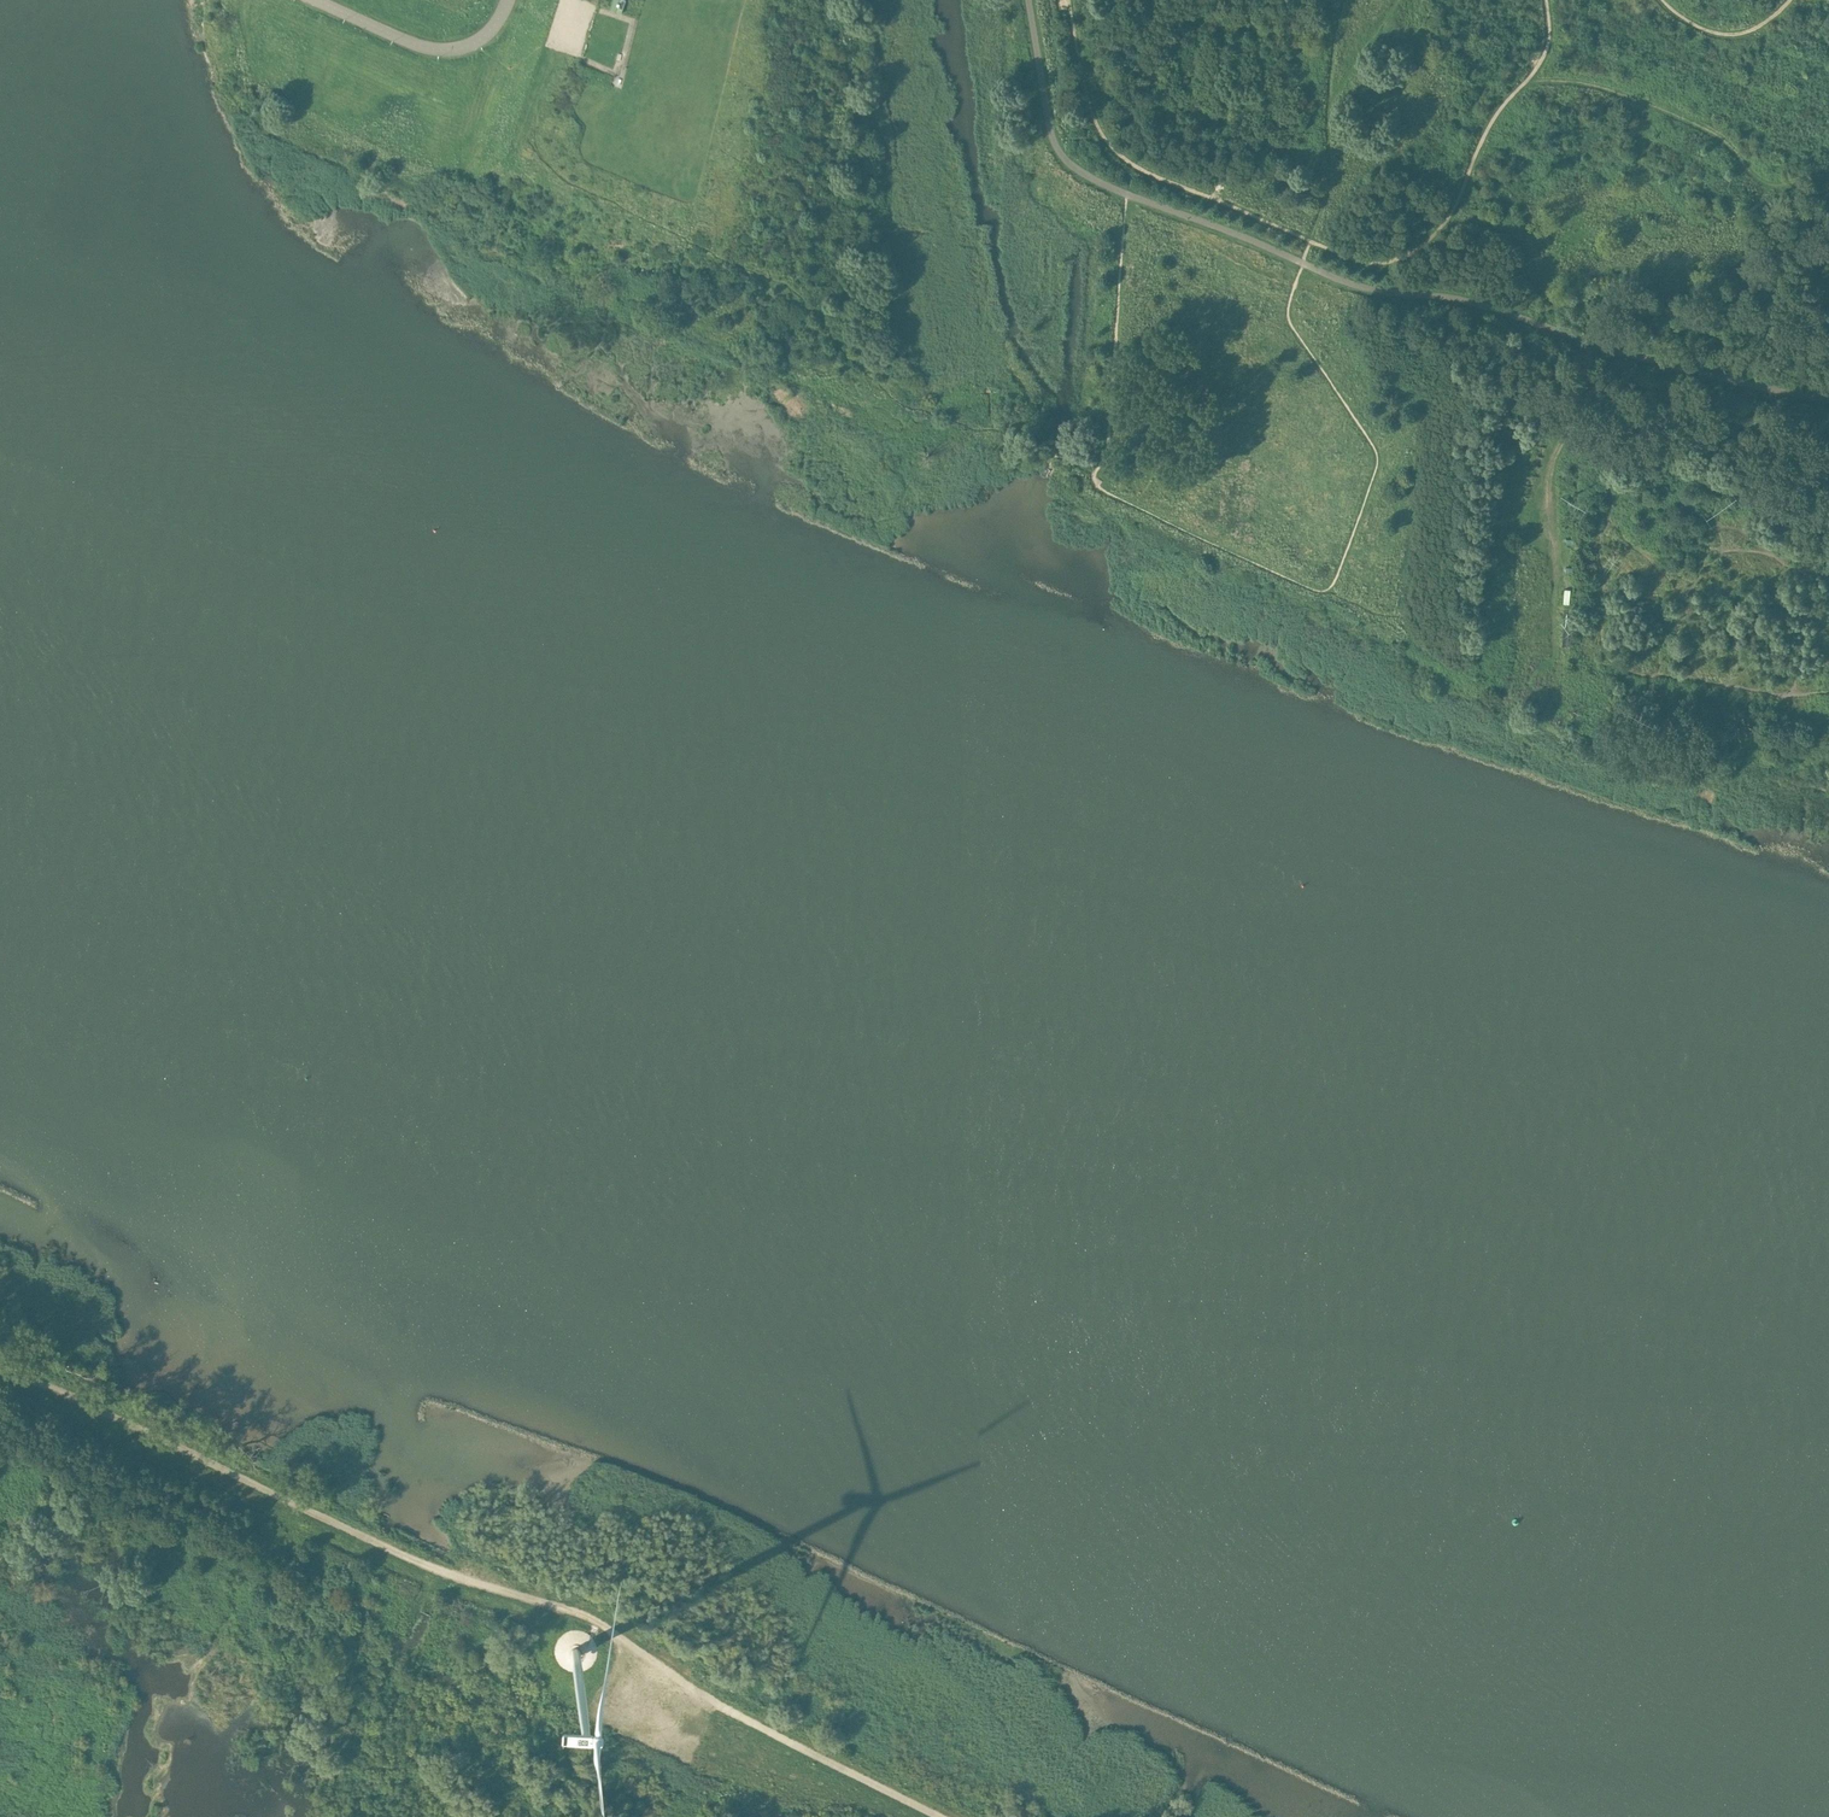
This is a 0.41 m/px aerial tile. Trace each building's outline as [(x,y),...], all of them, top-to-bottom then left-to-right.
[(554,1647),(553,1651),(554,1655),(555,1658),(556,1662),(558,1665),(561,1668),(564,1670),(568,1671),(571,1672),(572,1672),(575,1673),(579,1672),(583,1671),(586,1670),(589,1668),(592,1665),(594,1662),(596,1658),(597,1655),(597,1651),(597,1647),(596,1643),(594,1640),(592,1637),(590,1635),(589,1634),(586,1632),(583,1630),(579,1629),(578,1629),(575,1629),(571,1629),(568,1630),(564,1632),(561,1634),(558,1637),(556,1640),(555,1643),(554,1647)]
